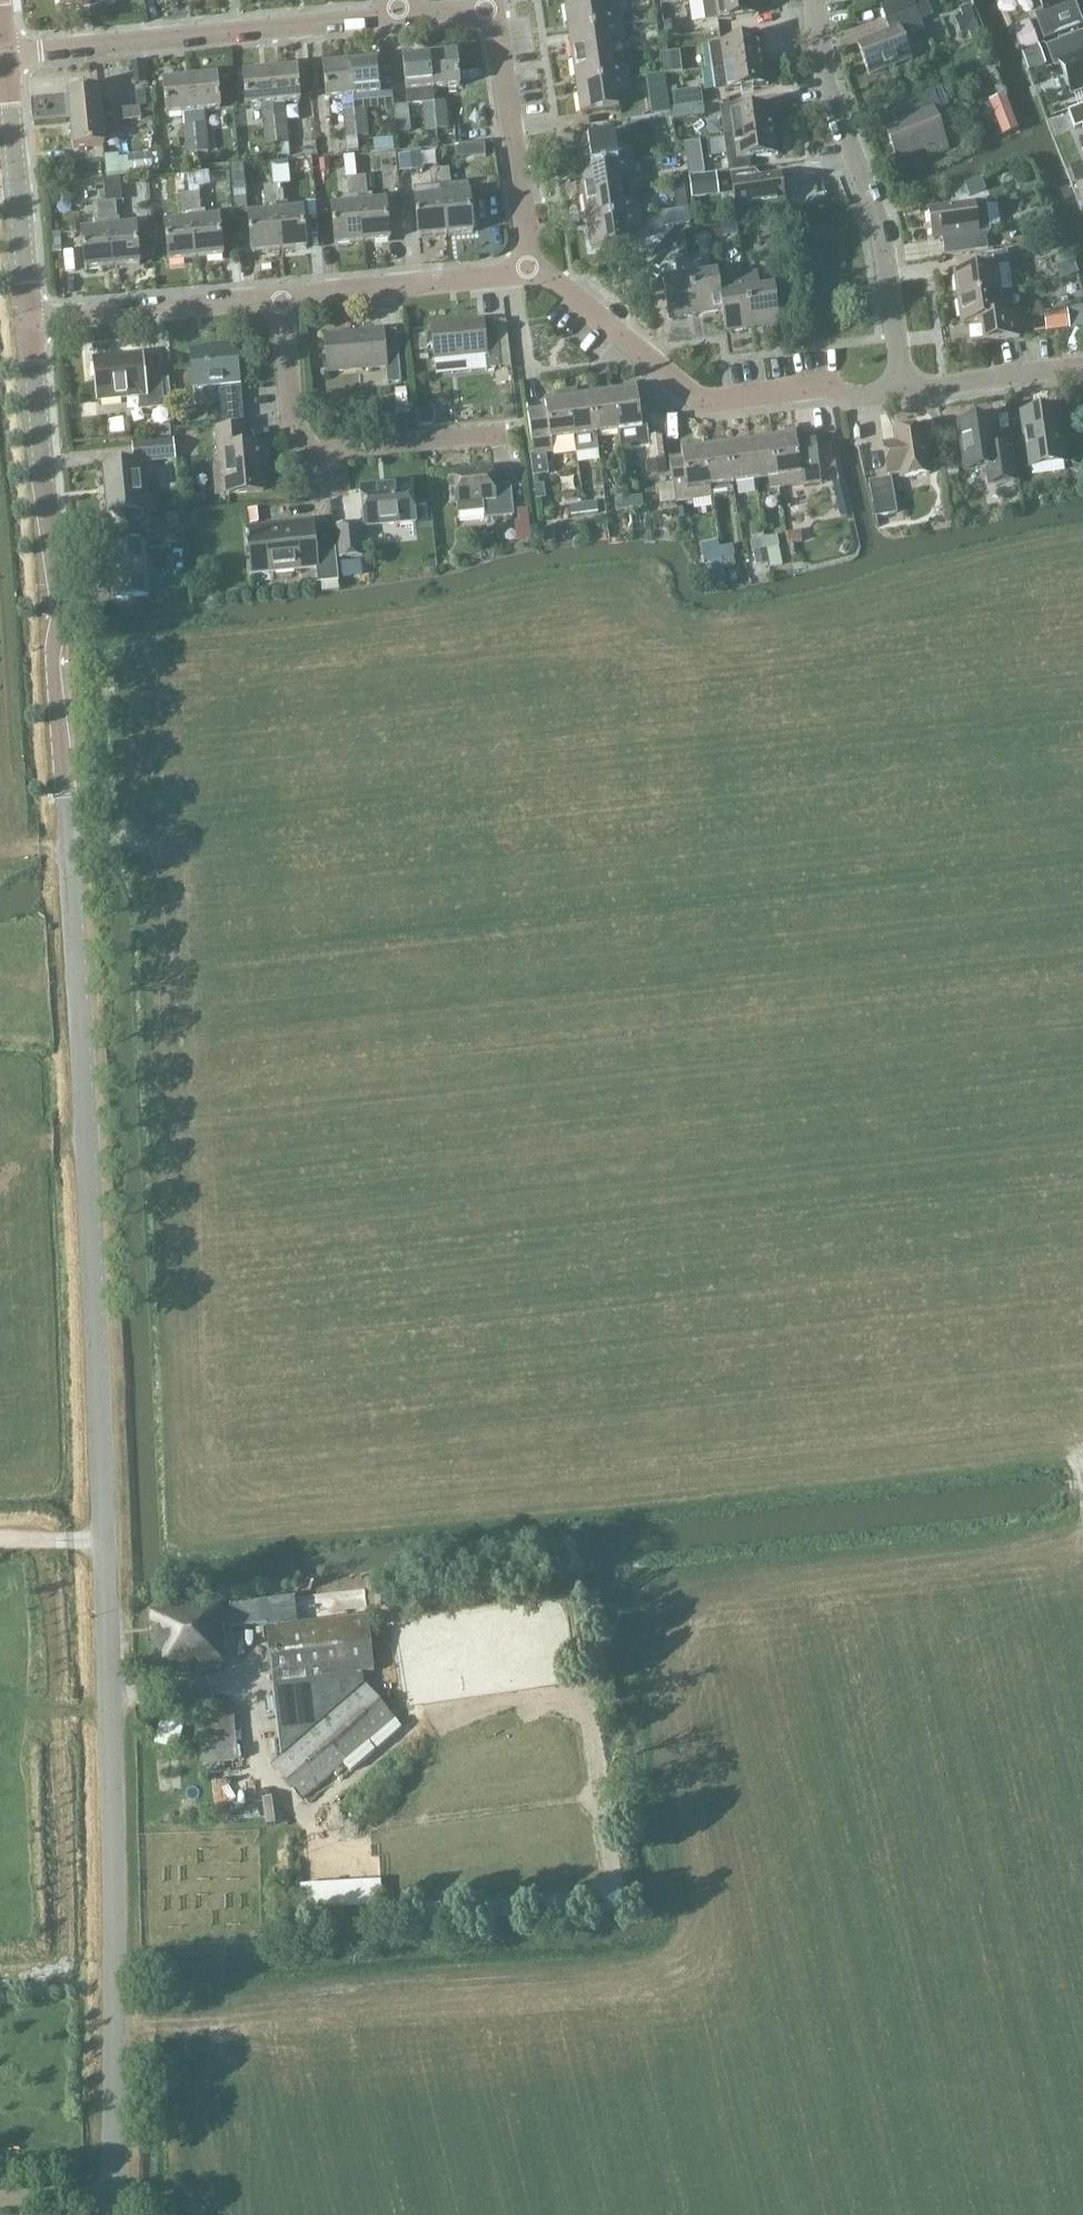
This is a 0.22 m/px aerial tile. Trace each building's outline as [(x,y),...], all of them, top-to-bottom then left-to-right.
[(759,16),(756,0),(702,0),(704,21),(717,20),(717,22),(759,16)] [(920,21),(932,16),(925,0),(897,0),(880,7),(890,32),(857,45),(869,75),(910,59),(902,38),(924,30),(920,21)] [(1043,12),(1035,15),(1044,40),(1082,26),(1074,4),(1082,0),(1039,0),(1043,12)] [(569,33),(623,26),(621,14),(605,16),(603,1),(565,6),(569,33)] [(971,4),(958,9),(962,16),(953,20),(960,36),(968,32),(972,41),(984,35),(971,4)] [(92,23),(102,22),(101,9),(91,10),(92,23)] [(666,23),(668,37),(678,35),(676,21),(666,23)] [(1038,45),(1039,45),(1030,21),(1012,28),(1021,52),(1038,45)] [(611,41),(625,39),(623,26),(569,33),(573,60),(613,54),(611,41)] [(1071,95),(1082,91),(1082,34),(1060,42),(1060,43),(1047,48),(1055,67),(1060,65),(1071,95)] [(712,69),(765,61),(761,37),(708,44),(712,69)] [(1038,45),(1021,52),(1025,61),(1041,55),(1038,45)] [(682,72),(680,52),(661,55),(664,74),(682,72)] [(98,78),(130,74),(127,54),(95,59),(98,78)] [(433,90),(460,88),(457,54),(430,57),(433,90)] [(577,86),(631,78),(629,65),(614,65),(613,54),(573,60),(577,86)] [(430,57),(403,59),(406,106),(423,105),(434,104),(433,90),(430,57)] [(389,60),(349,64),(352,98),(364,97),(393,95),(389,60)] [(727,92),(768,86),(765,61),(712,69),(715,92),(727,90),(727,92)] [(325,101),(352,98),(349,64),(322,66),(325,101)] [(285,104),(299,103),(297,69),(269,71),(273,105),(277,145),(289,144),(285,104)] [(265,146),(277,145),(273,105),(269,71),(242,74),(246,107),(261,106),(265,146)] [(203,113),(220,112),(217,77),(190,80),(193,114),(197,154),(208,153),(206,125),(205,125),(203,113)] [(577,86),(581,113),(619,109),(617,93),(633,90),(631,78),(577,86)] [(186,154),(197,154),(193,114),(190,80),(162,82),(166,116),(183,115),(184,127),(182,127),(186,154)] [(68,92),(70,120),(112,116),(113,122),(127,120),(126,109),(112,111),(111,102),(101,103),(100,88),(68,92)] [(675,109),(702,105),(701,90),(673,93),(675,109)] [(933,111),(940,108),(934,91),(890,108),(897,124),(884,129),(896,160),(926,148),(929,156),(948,149),(933,111)] [(136,108),(139,108),(145,108),(144,92),(135,93),(136,108)] [(436,130),(448,129),(445,103),(434,104),(436,130)] [(425,132),(436,130),(434,104),(423,105),(425,132)] [(702,105),(675,109),(671,110),(672,120),(704,116),(702,105)] [(740,105),(720,108),(724,137),(733,136),(733,137),(774,131),(771,106),(741,110),(740,105)] [(1067,111),(1073,129),(1082,126),(1082,127),(1082,105),(1067,111)] [(992,112),(1000,133),(1015,127),(1008,106),(992,112)] [(136,108),(126,109),(127,120),(140,119),(139,108),(136,108)] [(366,110),(354,111),(357,138),(368,137),(366,110)] [(354,111),(342,112),(345,139),(357,138),(354,111)] [(112,116),(70,120),(73,148),(105,146),(104,129),(114,128),(113,122),(112,116)] [(749,159),(778,156),(774,131),(733,137),(733,136),(724,137),(728,173),(750,170),(749,159)] [(577,169),(634,160),(632,146),(617,149),(615,137),(599,138),(573,142),(577,169)] [(485,143),(474,144),(475,158),(486,157),(485,143)] [(690,177),(703,174),(697,143),(684,145),(690,177)] [(422,153),(399,155),(400,172),(424,170),(422,153)] [(150,155),(130,157),(131,173),(158,171),(157,155),(150,155)] [(377,160),(379,182),(390,181),(388,159),(377,160)] [(581,196),(622,190),(620,177),(636,175),(634,160),(577,169),(581,196)] [(1070,167),(1074,180),(1082,177),(1082,165),(1082,163),(1070,167)] [(242,164),(228,165),(232,203),(246,202),(242,164)] [(449,168),(439,169),(442,196),(445,237),(473,234),(469,194),(468,183),(450,185),(449,168)] [(417,239),(445,237),(439,169),(430,171),(431,190),(430,190),(431,198),(414,199),(417,239)] [(183,170),(183,190),(204,190),(204,170),(183,170)] [(703,174),(690,177),(688,177),(693,200),(719,195),(715,173),(703,175),(703,174)] [(754,174),(733,177),(734,183),(737,210),(746,208),(784,203),(781,176),(759,179),(754,174)] [(365,178),(354,179),(356,197),(358,205),(362,245),(391,242),(387,202),(371,204),(371,196),(367,197),(365,178)] [(981,178),(964,184),(969,197),(985,191),(981,178)] [(109,229),(112,269),(140,266),(137,226),(119,227),(119,219),(117,219),(115,202),(121,201),(119,179),(103,180),(106,203),(109,229)] [(358,205),(356,197),(354,179),(346,180),(347,197),(345,198),(347,206),(330,207),(334,248),(362,245),(358,205)] [(273,185),(263,186),(264,205),(274,204),(273,185)] [(303,210),(288,212),(287,203),(284,204),(282,185),(273,185),(274,204),(275,213),(279,253),(307,250),(303,210)] [(622,190),(581,196),(586,223),(641,215),(640,202),(635,203),(633,189),(622,190)] [(198,193),(189,194),(192,221),(195,260),(223,258),(220,218),(205,219),(204,210),(200,211),(198,193)] [(192,221),(189,194),(180,195),(182,213),(178,213),(179,222),(164,224),(167,263),(195,260),(192,221)] [(685,194),(674,196),(676,209),(687,208),(685,194)] [(84,271),(112,269),(109,229),(106,203),(96,204),(98,221),(94,222),(95,230),(81,231),(84,271)] [(987,251),(985,233),(990,232),(985,203),(928,211),(932,241),(942,239),(944,256),(987,251)] [(687,209),(661,213),(663,228),(672,226),(689,224),(687,209)] [(262,214),(247,216),(251,255),(279,253),(275,213),(262,214)] [(641,215),(586,223),(589,249),(615,246),(630,244),(628,230),(644,227),(641,215)] [(737,222),(721,224),(723,238),(739,235),(737,222)] [(1011,291),(1009,275),(1006,252),(979,256),(981,269),(953,273),(957,299),(1011,291)] [(718,273),(702,274),(700,259),(687,261),(695,315),(722,312),(720,296),(718,273)] [(1072,259),(1055,266),(1060,280),(1078,273),(1072,259)] [(668,319),(695,315),(687,261),(674,262),(678,279),(663,281),(668,319)] [(774,286),(759,288),(757,274),(744,276),(752,328),(780,325),(774,286)] [(725,331),(752,328),(744,276),(732,277),(734,295),(720,296),(722,312),(725,331)] [(1017,330),(1014,306),(1011,291),(957,299),(960,324),(980,321),(983,343),(1018,338),(1017,330)] [(1066,310),(1043,313),(1046,332),(1056,330),(1068,329),(1066,314),(1066,310)] [(496,321),(432,327),(435,375),(485,371),(485,369),(500,368),(496,321)] [(395,332),(384,333),(383,332),(324,338),(327,372),(385,367),(387,384),(400,383),(395,332)] [(243,424),(238,385),(235,347),(188,351),(192,389),(221,386),(222,394),(218,394),(222,425),(243,424)] [(97,404),(117,401),(137,399),(139,412),(163,410),(160,381),(142,383),(139,356),(92,362),(97,404)] [(406,388),(395,389),(397,403),(408,402),(406,388)] [(620,452),(622,451),(648,448),(646,428),(641,428),(635,388),(613,391),(619,432),(617,433),(620,452)] [(597,436),(617,433),(619,432),(613,391),(591,394),(597,436)] [(599,450),(597,436),(591,394),(567,397),(573,439),(574,439),(576,454),(599,450)] [(545,409),(527,411),(532,456),(551,454),(552,457),(575,454),(573,439),(567,397),(544,400),(545,409)] [(417,425),(433,424),(431,409),(416,411),(417,425)] [(1027,468),(1063,464),(1056,411),(1020,416),(1027,468)] [(987,486),(1014,482),(1009,449),(995,451),(991,420),(957,424),(964,472),(985,469),(987,486)] [(170,425),(156,427),(157,438),(171,436),(170,425)] [(223,468),(226,494),(263,492),(260,464),(266,464),(264,445),(245,447),(243,428),(216,430),(218,469),(223,468)] [(899,479),(928,475),(921,429),(893,433),(894,444),(882,445),(887,476),(899,474),(899,479)] [(814,436),(795,438),(794,433),(772,436),(779,489),(802,485),(820,483),(814,436)] [(770,490),(779,489),(772,436),(749,440),(755,481),(768,479),(770,490)] [(648,438),(650,461),(665,459),(662,437),(648,438)] [(732,484),(755,481),(749,440),(726,443),(732,484)] [(174,458),(173,443),(148,445),(147,443),(132,445),(134,461),(102,464),(108,515),(110,519),(112,521),(114,523),(117,524),(118,525),(121,525),(124,525),(123,514),(145,512),(141,460),(174,458)] [(709,487),(732,484),(726,443),(704,446),(709,487)] [(681,457),(668,459),(671,483),(672,485),(673,497),(674,502),(674,503),(711,498),(709,487),(704,446),(696,447),(680,449),(681,457)] [(665,459),(650,461),(645,461),(646,476),(666,474),(665,459)] [(483,521),(513,518),(510,487),(493,489),(491,471),(452,475),(455,506),(457,506),(458,514),(482,512),(483,521)] [(873,517),(893,514),(889,481),(869,483),(873,517)] [(671,483),(658,485),(661,504),(674,502),(673,497),(672,485),(671,483)] [(363,528),(414,523),(411,485),(360,490),(363,528)] [(544,486),(535,487),(537,500),(546,499),(544,486)] [(630,510),(643,508),(641,498),(629,500),(630,510)] [(617,512),(630,510),(629,500),(615,502),(617,512)] [(596,504),(582,506),(583,516),(597,514),(596,504)] [(572,517),(583,516),(582,506),(570,508),(572,517)] [(257,508),(246,509),(247,524),(258,524),(257,508)] [(177,515),(166,516),(167,530),(178,529),(177,515)] [(335,550),(315,552),(312,524),(246,530),(249,574),(316,569),(318,584),(322,583),(323,591),(338,589),(338,581),(335,550)] [(514,527),(515,543),(529,543),(529,526),(514,527)] [(339,560),(361,558),(358,527),(336,529),(339,560)] [(170,544),(183,543),(182,530),(146,533),(148,550),(170,548),(170,544)] [(789,545),(802,543),(799,533),(787,535),(789,545)] [(782,565),(778,548),(777,537),(765,540),(768,563),(770,568),(782,565)] [(756,566),(768,563),(765,540),(750,543),(753,553),(756,566)] [(157,557),(146,558),(144,542),(109,546),(114,600),(149,596),(147,576),(158,575),(157,557)] [(718,542),(700,546),(703,564),(711,562),(715,578),(725,575),(722,560),(719,549),(718,542)] [(732,547),(719,549),(722,560),(735,557),(732,547)] [(361,562),(341,563),(342,579),(363,578),(361,562)] [(219,1604),(148,1613),(156,1678),(224,1669),(220,1630),(264,1625),(267,1652),(271,1685),(276,1684),(285,1755),(282,1757),(271,1767),(301,1801),(394,1721),(364,1686),(365,1685),(364,1674),(374,1673),(365,1590),(219,1606),(219,1604)] [(234,1712),(197,1715),(201,1766),(238,1763),(234,1712)]
